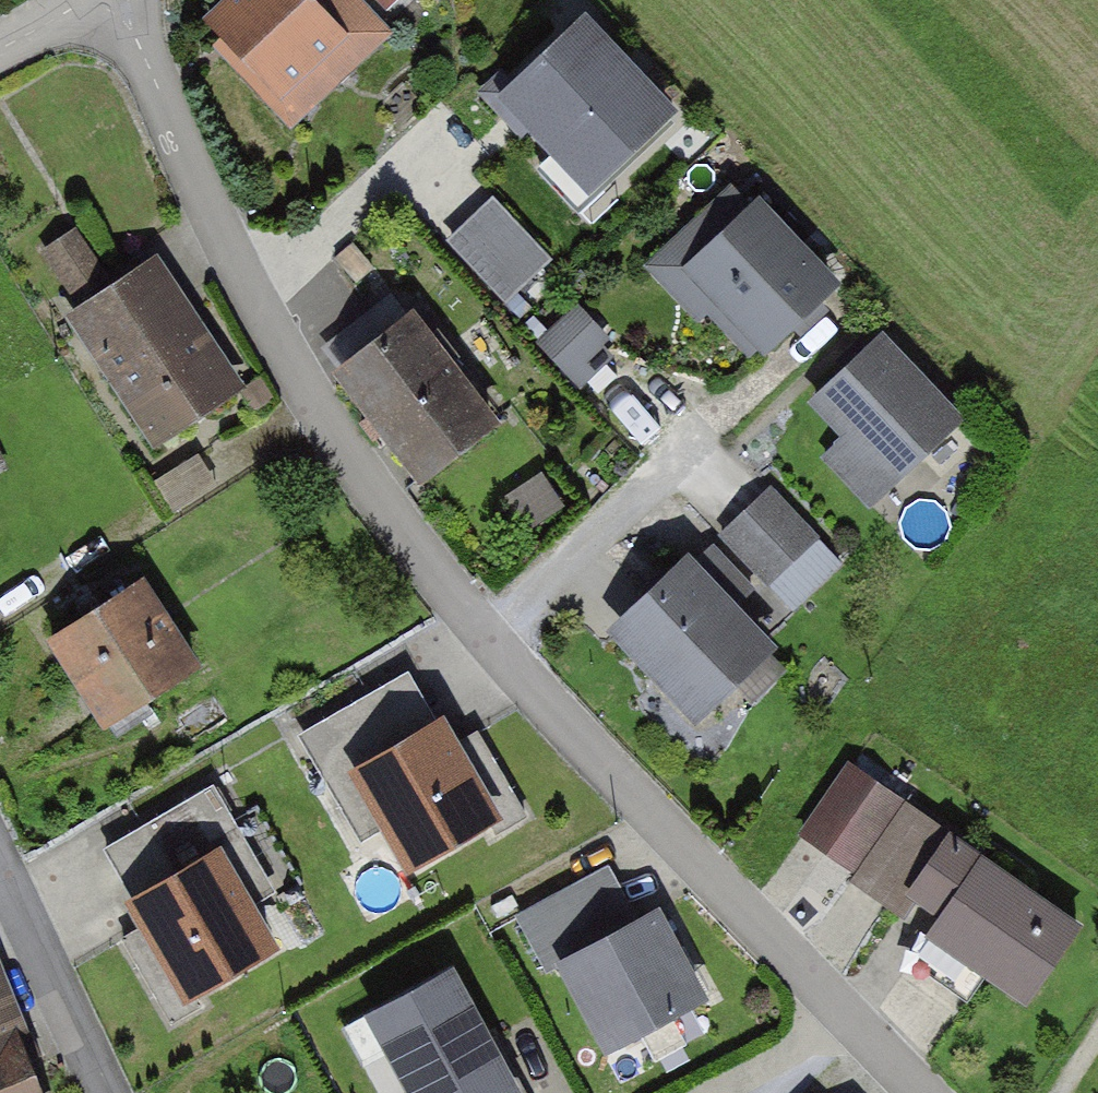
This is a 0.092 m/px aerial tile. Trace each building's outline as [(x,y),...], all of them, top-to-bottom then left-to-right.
[(189,22),(282,126),(387,33),(358,0),(215,0),(189,22)] [(580,13),(492,94),(587,197),(675,115),(580,13)] [(491,198),(441,244),(500,307),(550,261),(491,198)] [(753,208),(679,279),(757,361),(832,291),(753,208)] [(156,260),(57,316),(138,458),(237,401),(156,260)] [(579,306),(539,343),(581,389),(615,357),(606,347),(612,341),(579,306)] [(400,319),(326,377),(413,488),(487,430),(400,319)] [(875,341),(798,408),(877,498),(954,431),(875,341)] [(769,487),(715,540),(765,590),(819,536),(769,487)] [(683,564),(602,637),(688,732),(769,658),(683,564)] [(139,589),(45,650),(100,734),(194,673),(139,589)] [(406,679),(300,741),(361,844),(377,835),(404,881),(491,831),(493,836),(523,818),(474,734),(456,745),(442,721),(434,726),(406,679)] [(790,842),(1017,1003),(1073,923),(846,762),(790,842)] [(210,788),(104,851),(132,898),(118,906),(133,930),(117,939),(170,1027),(204,1007),(200,1001),(280,954),(251,905),(272,893),(210,788)] [(644,906),(537,963),(591,1062),(698,1005),(644,906)] [(356,1019),(397,1092),(528,1092),(458,963),(356,1019)] [(0,1006),(0,1092),(35,1092),(0,1006)]
